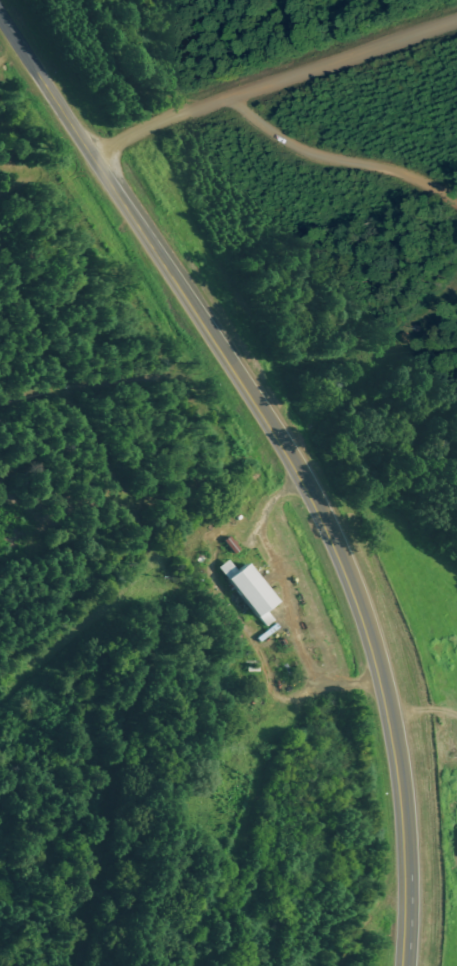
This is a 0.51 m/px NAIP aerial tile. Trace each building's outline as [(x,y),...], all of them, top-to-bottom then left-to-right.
[(251,564),(239,573),(230,560),(220,567),(265,629),(275,621),(268,611),(279,603),(251,564)]
